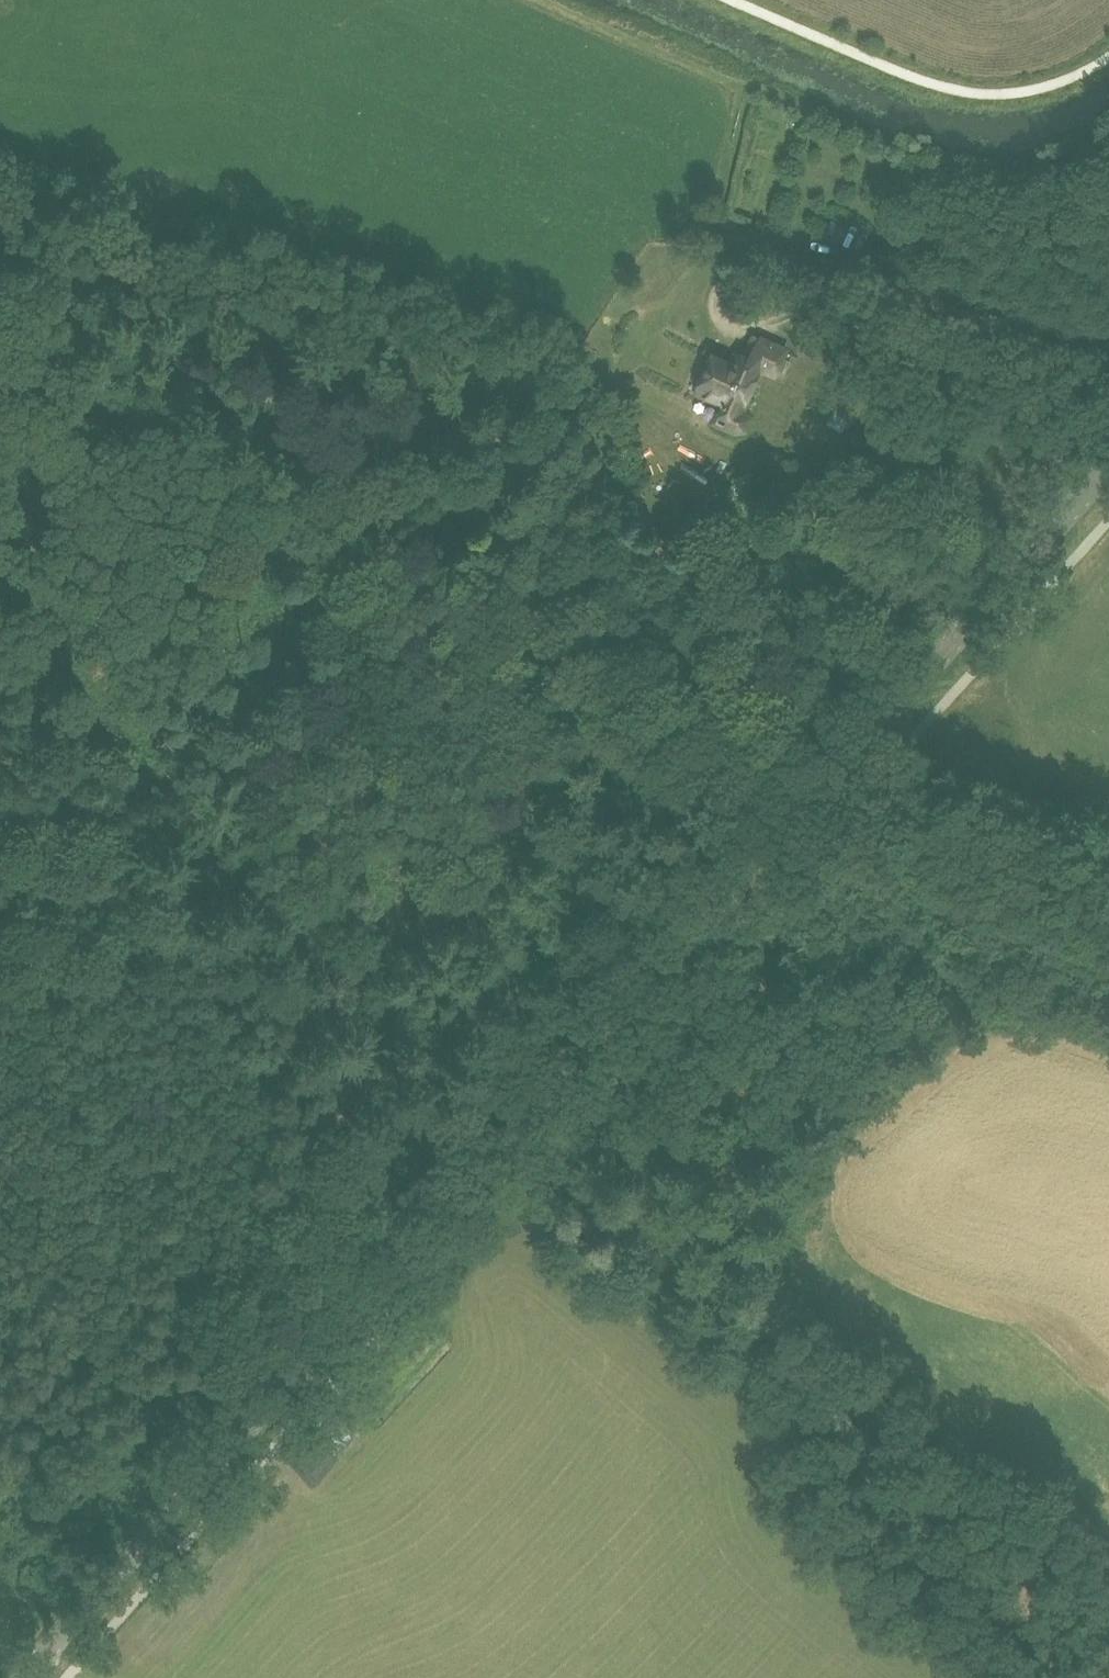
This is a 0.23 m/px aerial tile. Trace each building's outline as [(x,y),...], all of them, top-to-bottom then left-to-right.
[(761,367),(775,372),(782,349),(749,338),(745,351),(747,352),(744,360),(735,357),(731,369),(712,362),(703,389),(728,398),(719,426),(746,435),(752,416),(744,413),(761,367)]
